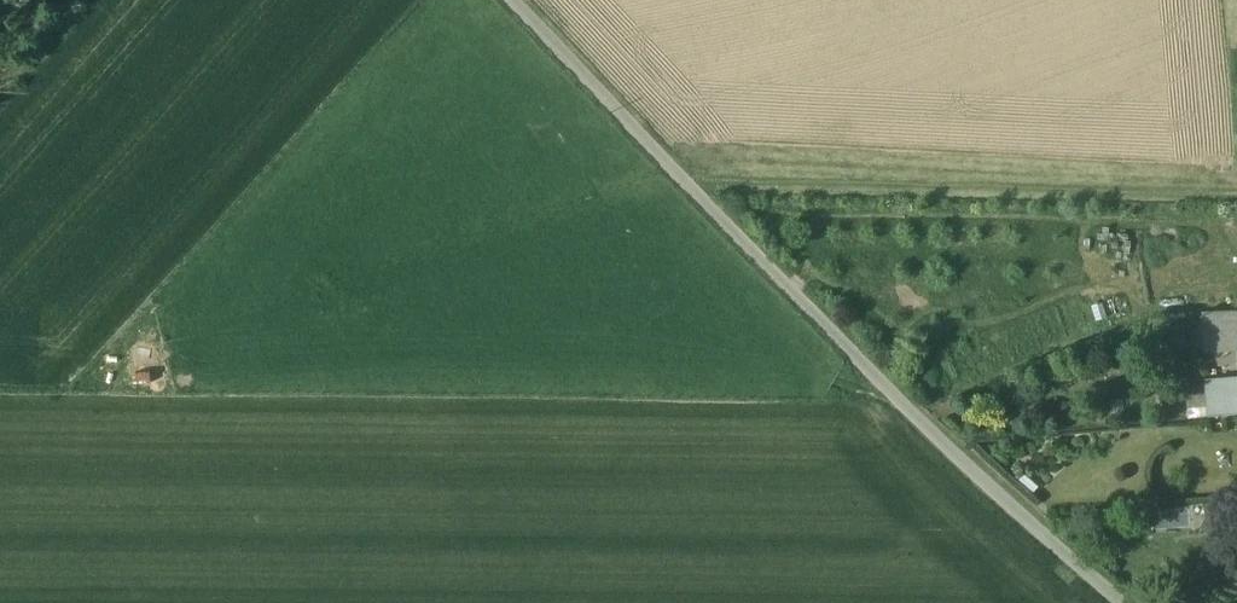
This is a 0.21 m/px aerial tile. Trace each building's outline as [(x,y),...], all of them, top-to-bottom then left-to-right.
[(1202,314),(1202,330),(1192,330),(1193,349),(1236,347),(1236,313),(1202,314)] [(1205,379),(1209,418),(1236,415),(1236,376),(1205,379)]
